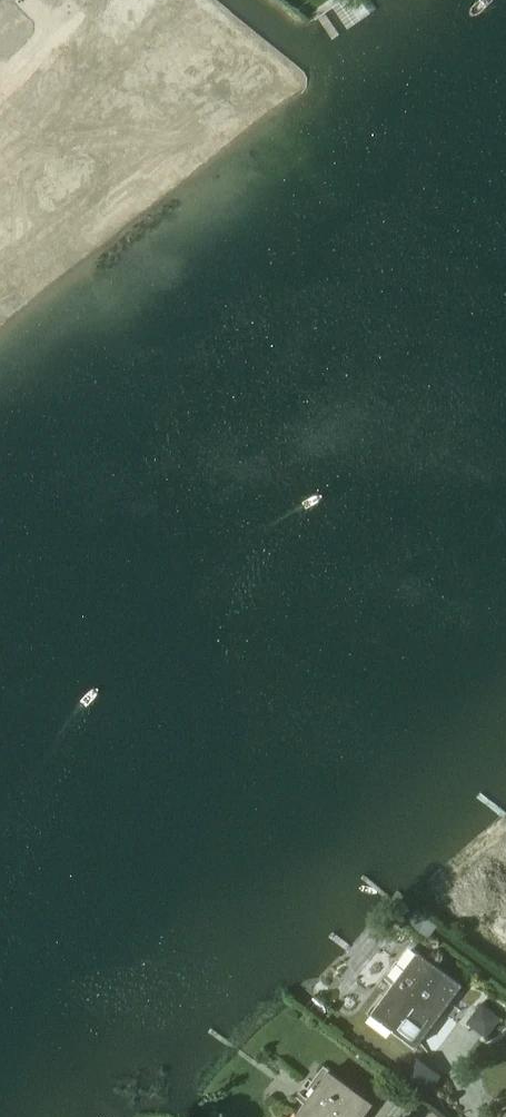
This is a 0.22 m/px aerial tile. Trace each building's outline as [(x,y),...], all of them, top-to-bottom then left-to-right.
[(77,61),(57,82),(95,118),(114,98),(126,109),(145,89),(103,49),(90,63),(87,59),(81,65),(77,61)] [(20,117),(0,137),(0,151),(18,168),(7,179),(35,205),(51,188),(47,184),(61,170),(73,182),(83,171),(83,172),(88,167),(52,133),(44,141),(20,117)] [(418,952),(375,1010),(419,1042),(430,1028),(442,1011),(442,1010),(442,1009),(461,984),(418,952)] [(424,1061),(407,1083),(426,1097),(442,1075),(424,1061)] [(373,1102),(329,1070),(295,1116),(362,1116),(373,1102)]
